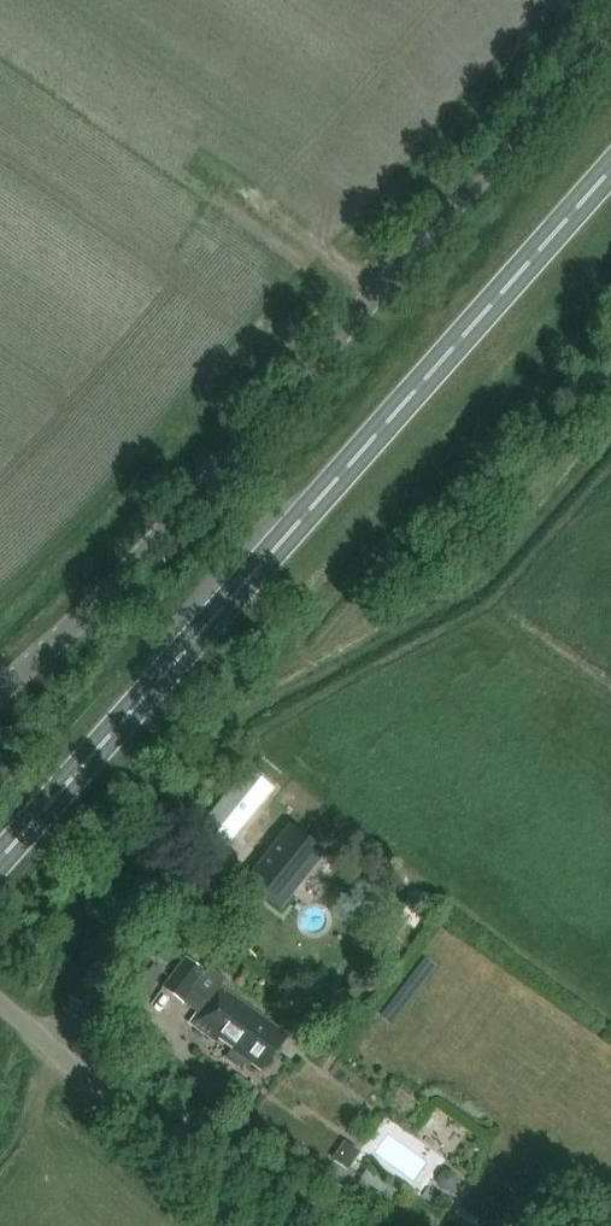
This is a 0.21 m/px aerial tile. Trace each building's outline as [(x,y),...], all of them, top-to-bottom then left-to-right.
[(246,766),(191,833),(217,855),(272,787),(246,766)] [(257,859),(283,827),(262,811),(237,842),(257,859)] [(288,823),(242,881),(278,910),(325,853),(288,823)] [(286,1032),(219,985),(225,976),(210,965),(205,972),(186,958),(165,987),(200,1012),(192,1022),(216,1039),(218,1036),(234,1047),(230,1052),(247,1065),(250,1061),(260,1068),(286,1032)] [(347,1171),(359,1153),(342,1143),(331,1161),(347,1171)] [(456,1176),(450,1171),(442,1172),(437,1179),(438,1187),(444,1192),(453,1191),(457,1184),(456,1176)]
